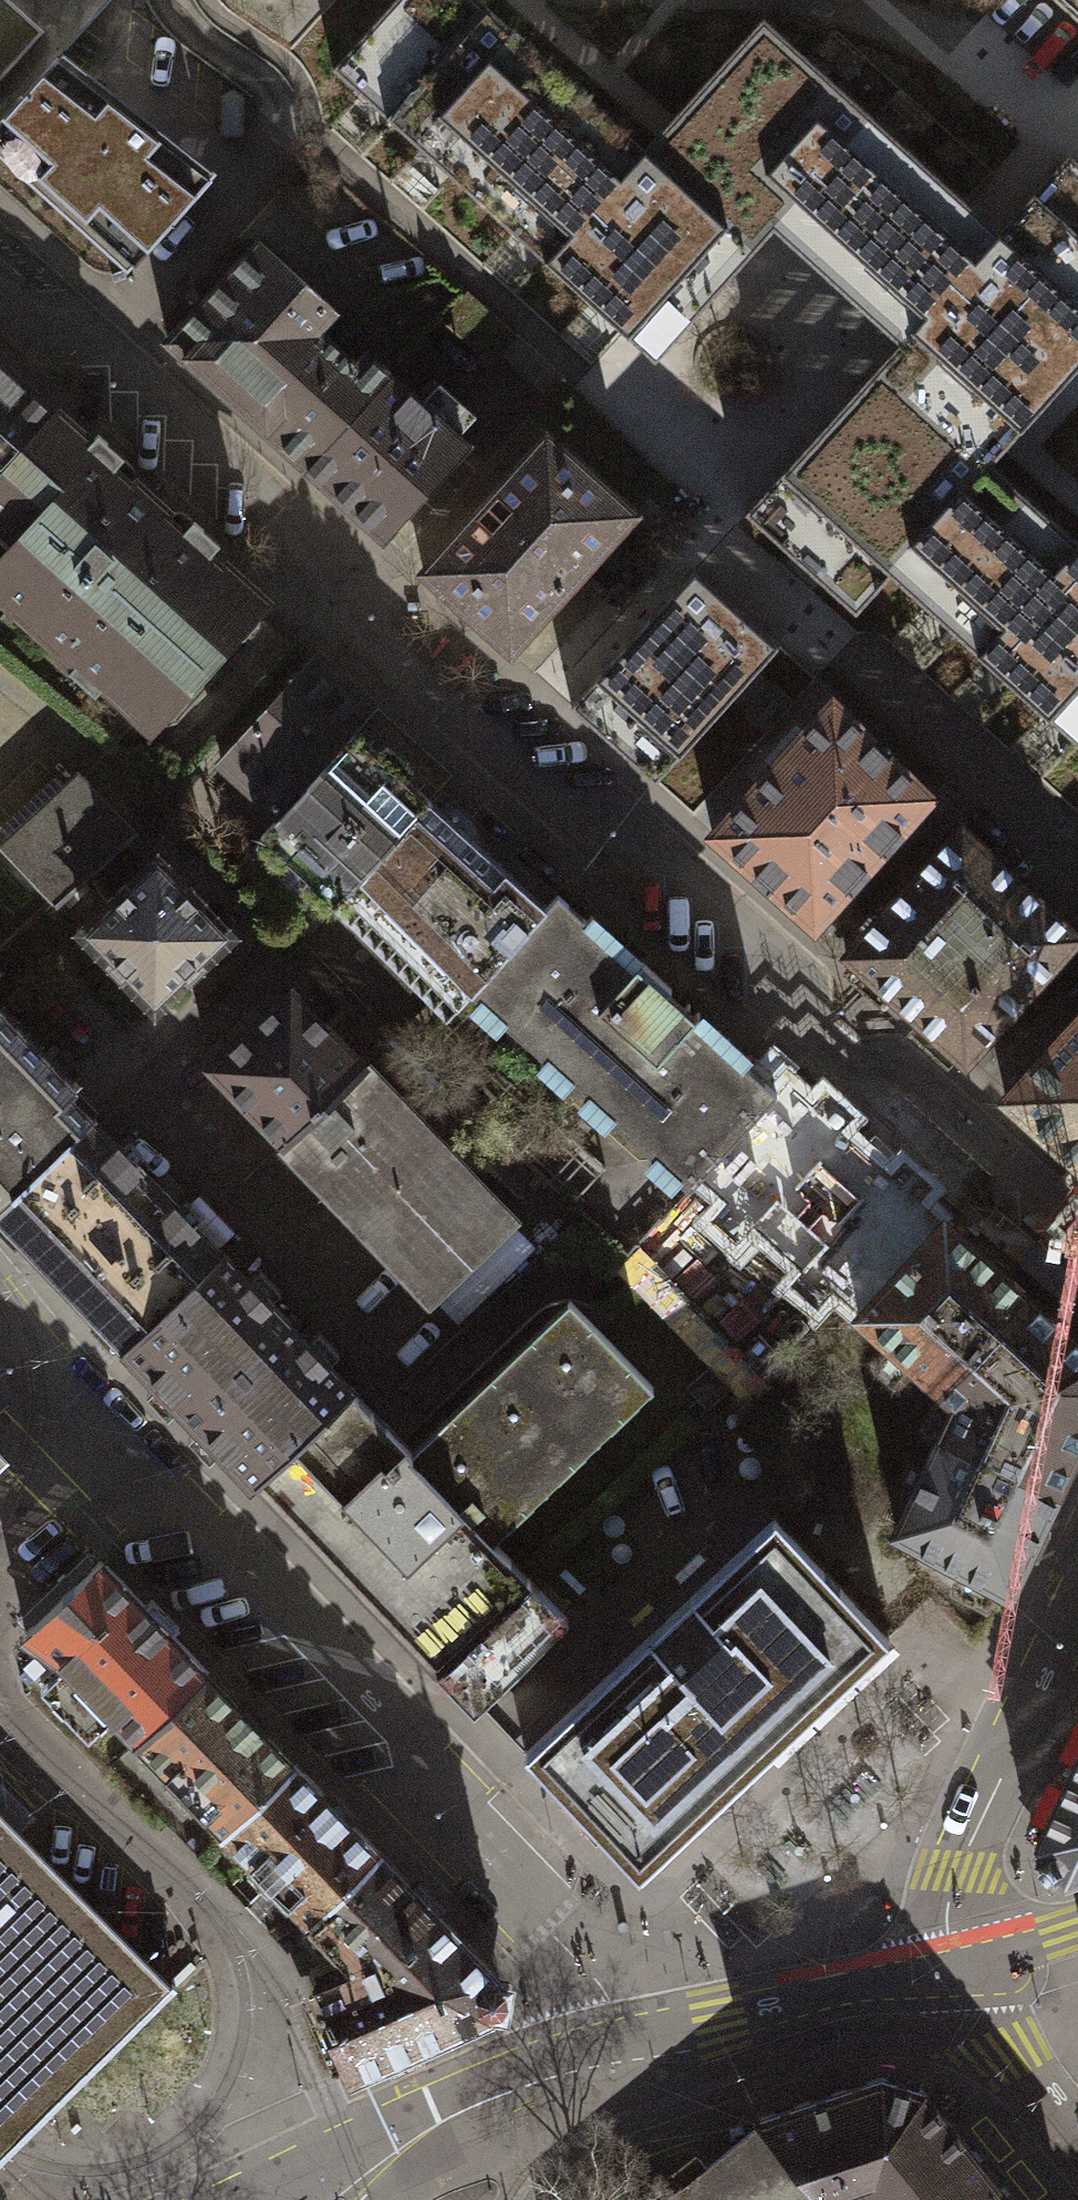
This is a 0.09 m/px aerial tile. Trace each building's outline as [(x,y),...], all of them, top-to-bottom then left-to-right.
[(56,59),(62,52),(5,0),(0,0),(0,120),(56,59)] [(109,0),(5,0),(62,52),(109,0)] [(480,202),(580,92),(478,0),(395,0),(332,69),(480,202)] [(774,229),(836,285),(937,174),(763,18),(700,87),(782,161),(737,210),(722,227),(751,254),(766,237),(774,229)] [(0,120),(0,144),(134,264),(211,180),(56,59),(0,120)] [(655,360),(751,254),(722,227),(737,210),(782,161),(700,87),(655,136),(643,149),(580,92),(480,202),(655,360)] [(966,327),(1047,400),(1077,367),(1077,162),(1069,153),(999,231),(983,217),(937,174),(836,285),(885,330),(899,343),(892,350),(877,368),(905,394),(921,376),(966,327)] [(307,466),(390,375),(362,350),(353,360),(316,326),(333,308),(258,240),(167,339),(307,466)] [(905,394),(877,368),(745,513),(856,613),(891,574),(953,630),(1054,520),(991,463),(1004,449),(1047,400),(966,327),(921,376),(905,394)] [(52,414),(11,377),(0,367),(0,470),(52,414)] [(390,375),(307,466),(383,535),(466,444),(390,375)] [(253,597),(208,556),(219,544),(193,520),(181,532),(160,513),(112,469),(123,457),(97,433),(86,446),(52,414),(0,470),(0,526),(16,541),(0,558),(0,586),(14,599),(9,605),(38,631),(40,628),(77,661),(68,670),(94,694),(109,678),(154,719),(158,714),(151,707),(173,684),(180,690),(234,630),(228,624),(253,597)] [(547,434),(423,571),(511,650),(635,513),(547,434)] [(953,630),(1077,743),(1077,541),(1054,520),(953,630)] [(777,641),(698,571),(694,568),(571,705),(656,781),(779,644),(777,641)] [(376,707),(318,654),(220,761),(279,814),(354,732),(376,707)] [(833,698),(712,832),(814,925),(931,795),(833,698)] [(377,753),(354,732),(279,814),(262,834),(310,878),(309,880),(335,904),(430,800),(405,778),(413,769),(386,744),(377,753)] [(133,833),(78,777),(5,845),(58,902),(133,833)] [(430,800),(335,904),(333,906),(446,1017),(469,991),(546,906),(430,800)] [(845,954),(966,1061),(1077,937),(1077,936),(962,825),(845,954)] [(113,907),(86,932),(112,958),(105,965),(123,983),(129,977),(155,1003),(182,978),(188,984),(206,967),(200,961),(227,935),(201,908),(207,902),(190,884),(184,890),(158,863),(130,890),(124,883),(107,900),(113,907)] [(589,922),(558,894),(546,906),(469,991),(688,1189),(777,1091),(745,1062),(733,1075),(683,1030),(695,1017),(667,992),(671,988),(641,961),(626,978),(578,934),(589,922)] [(283,1142),(364,1065),(291,989),(210,1066),(283,1142)] [(93,1116),(98,1111),(0,1008),(0,1206),(93,1116)] [(1005,1097),(1077,1163),(1077,1016),(1005,1097)] [(359,1223),(441,1145),(364,1065),(283,1142),(359,1223)] [(901,1181),(803,1093),(750,1152),(781,1180),(771,1190),(826,1240),(838,1251),(901,1181)] [(0,1206),(0,1215),(126,1345),(222,1251),(93,1116),(0,1206)] [(513,1220),(441,1145),(359,1223),(431,1298),(513,1220)] [(734,1194),(673,1262),(746,1328),(826,1240),(771,1190),(753,1211),(734,1194)] [(859,1314),(942,1389),(1027,1295),(977,1249),(944,1220),(859,1314)] [(522,1223),(444,1294),(463,1315),(541,1244),(522,1223)] [(222,1251),(126,1345),(256,1481),(352,1387),(222,1251)] [(1027,1295),(942,1389),(956,1403),(942,1435),(1056,1490),(1077,1442),(1077,1340),(1027,1295)] [(352,1387),(256,1481),(436,1671),(530,1581),(493,1540),(653,1387),(583,1310),(420,1463),(410,1454),(413,1451),(352,1387)] [(1009,1591),(1056,1490),(942,1435),(897,1530),(1009,1591)] [(525,1749),(639,1871),(890,1637),(776,1516),(525,1749)] [(91,1687),(139,1738),(208,1672),(103,1561),(28,1633),(30,1634),(63,1658),(91,1687)] [(530,1581),(436,1671),(474,1710),(568,1619),(530,1581)] [(63,1658),(30,1634),(21,1643),(17,1674),(37,1690),(61,1715),(91,1687),(63,1658)] [(208,1672),(139,1738),(226,1827),(294,1761),(208,1672)] [(1037,1844),(1042,1850),(1034,1857),(1053,1879),(1061,1871),(1066,1878),(1077,1874),(1077,1756),(1037,1844)] [(378,1849),(294,1761),(226,1827),(309,1915),(378,1849)] [(2,2157),(8,2151),(175,1989),(177,1986),(173,1982),(170,1984),(0,1813),(0,2159),(2,2157)] [(353,1960),(311,1979),(350,2071),(490,2010),(491,2006),(505,2008),(510,1979),(495,1977),(496,1972),(378,1849),(309,1915),(353,1960)] [(858,2199),(903,2199),(969,2147),(925,2089),(881,2077),(757,2117),(759,2120),(820,2195),(821,2197),(842,2180),(858,2199)] [(820,2195),(759,2120),(699,2167),(658,2199),(814,2199),(820,2195)] [(969,2147),(903,2199),(1011,2199),(969,2147)]
